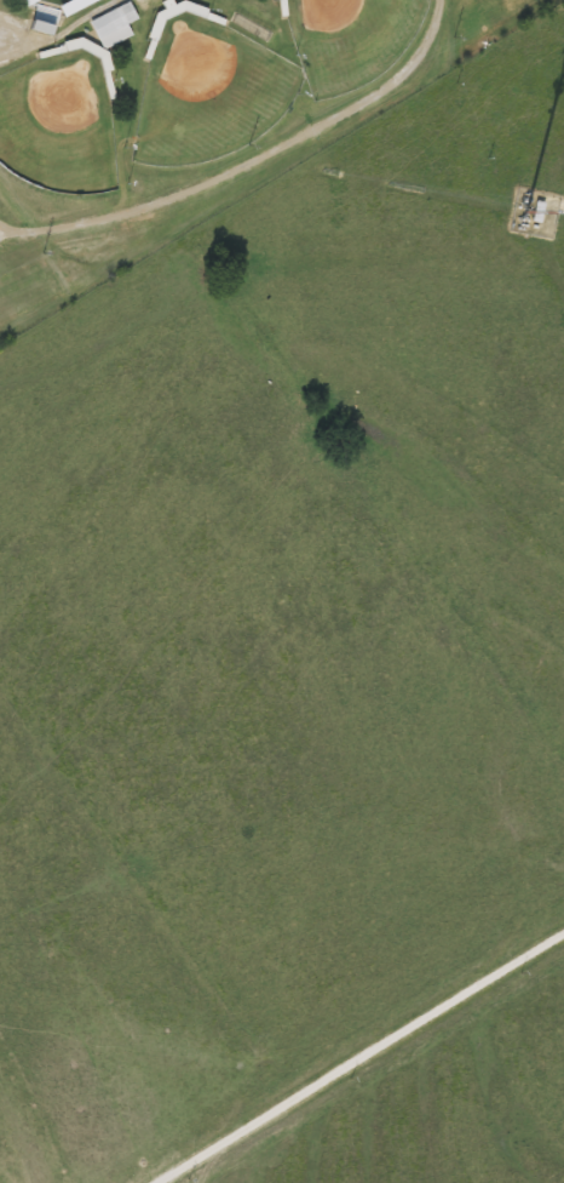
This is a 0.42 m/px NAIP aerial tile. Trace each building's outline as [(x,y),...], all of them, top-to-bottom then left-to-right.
[(91,20),(99,38),(139,21),(131,2),(91,20)] [(58,12),(39,6),(32,29),(51,34),(58,12)]
